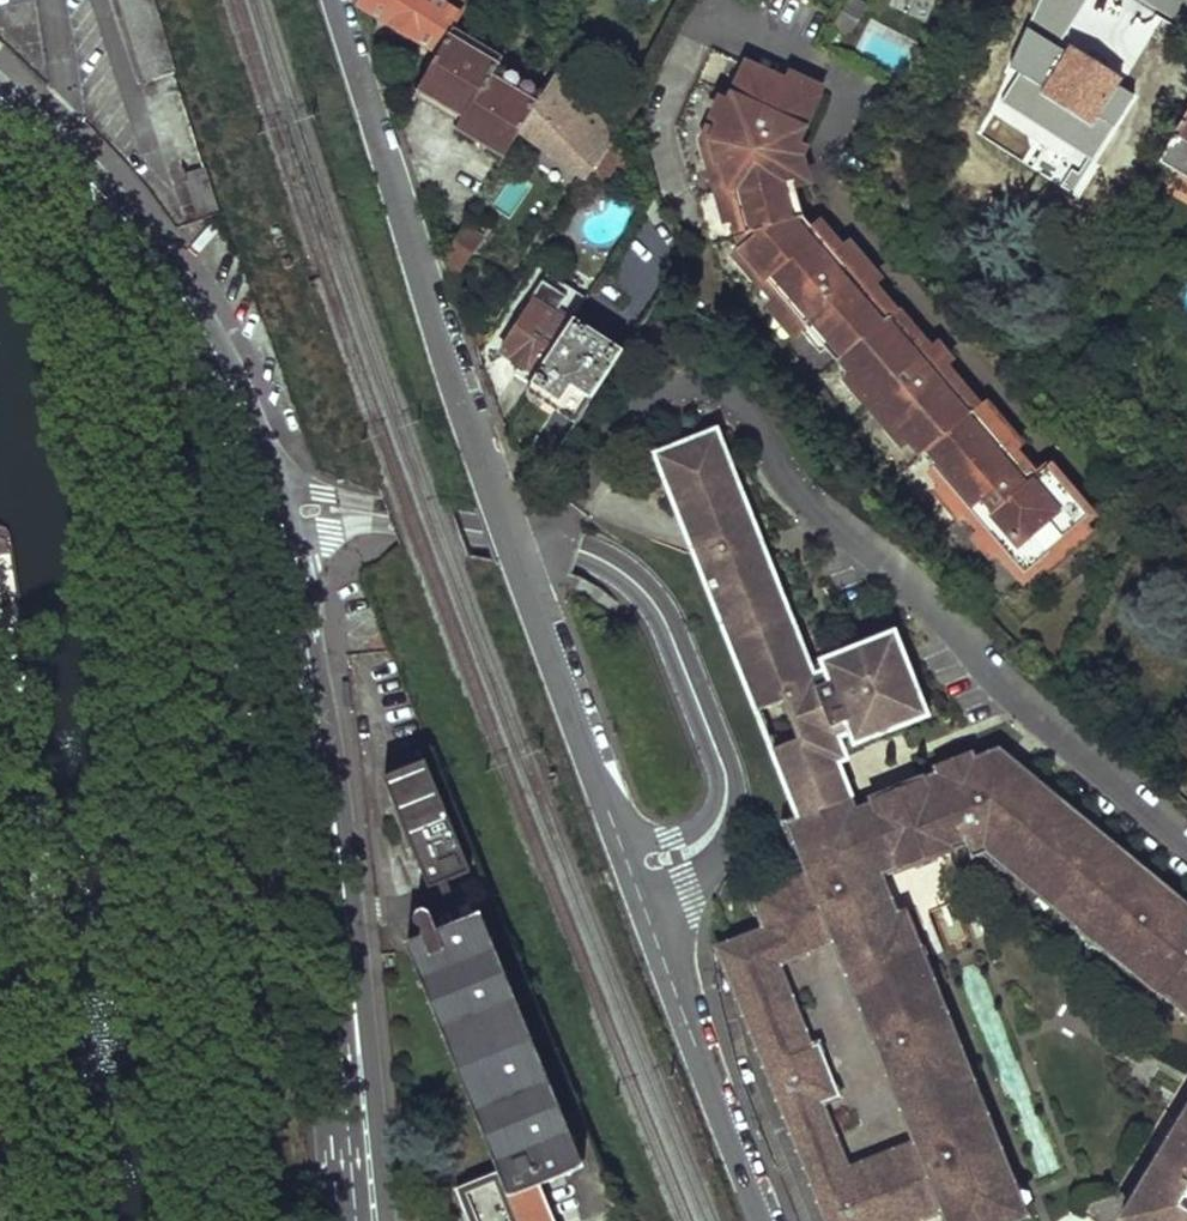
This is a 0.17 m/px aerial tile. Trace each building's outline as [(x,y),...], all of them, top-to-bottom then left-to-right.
[(146,82),(180,70),(156,0),(118,0),(146,82)] [(357,4),(357,5),(436,50),(451,26),(460,11),(442,0),(359,0),(357,4)] [(858,0),(850,0),(836,27),(851,35),(867,5),(858,0)] [(881,10),(899,19),(896,25),(929,42),(941,16),(911,0),(885,0),(881,10)] [(436,50),(417,87),(459,113),(453,126),(502,158),(520,129),(530,111),(547,83),(451,26),(436,50)] [(1054,104),(1040,128),(1068,145),(1082,121),(1093,128),(1123,78),(1072,48),(1043,98),(1054,104)] [(817,98),(747,65),(709,143),(724,193),(728,193),(731,205),(727,205),(741,253),(766,282),(761,286),(800,332),(805,327),(811,322),(831,346),(825,350),(849,379),(852,376),(857,372),(880,400),(875,404),(889,420),(894,416),(914,439),(909,443),(932,470),(928,472),(1023,582),(1051,557),(1046,551),(1069,531),(1073,535),(1093,517),(1048,466),(1035,477),(976,409),(978,408),(896,313),(895,314),(831,239),(824,245),(803,220),(792,188),(797,187),(788,158),(817,98)] [(547,83),(530,111),(545,121),(535,140),(587,178),(615,133),(579,85),(576,90),(553,73),(547,83)] [(530,111),(520,129),(535,140),(545,121),(530,111)] [(1158,164),(1186,181),(1186,114),(1158,164)] [(615,133),(587,178),(639,171),(615,133)] [(185,173),(200,219),(220,213),(206,166),(185,173)] [(462,227),(443,260),(451,283),(478,237),(462,227)] [(502,352),(536,374),(572,319),(587,295),(577,288),(566,306),(559,319),(534,303),(532,302),(502,352)] [(559,319),(566,306),(542,291),(534,303),(559,319)] [(536,374),(524,394),(572,425),(621,353),(572,319),(536,374)] [(811,322),(805,327),(825,350),(831,346),(811,322)] [(857,372),(852,376),(875,404),(880,400),(857,372)] [(894,416),(889,420),(909,443),(914,439),(894,416)] [(753,528),(716,434),(711,436),(724,470),(720,471),(744,532),(753,528)] [(720,471),(724,470),(711,436),(672,450),(676,461),(660,468),(666,485),(674,482),(700,548),(692,551),(710,594),(717,591),(725,611),(718,615),(724,632),(740,625),(744,635),(728,642),(757,714),(781,704),(796,742),(771,752),(799,822),(792,824),(799,842),(793,845),(805,875),(767,890),(772,903),(756,909),(764,930),(716,949),(825,1220),(919,1220),(939,1213),(943,1220),(1014,1220),(1017,1220),(1029,1216),(903,904),(894,906),(883,878),(966,845),(972,860),(983,855),(1155,996),(1158,992),(1186,1016),(1186,908),(1174,897),(1171,901),(1138,875),(1142,870),(1035,782),(1031,786),(1015,772),(1008,780),(996,769),(1005,758),(998,751),(973,761),(970,752),(934,766),(939,778),(924,784),(922,779),(871,800),(873,805),(854,812),(835,762),(830,752),(840,749),(831,728),(847,721),(855,742),(906,722),(902,711),(920,704),(898,647),(879,654),(875,643),(824,664),(832,681),(815,688),(808,668),(799,673),(780,623),(784,621),(771,587),(766,589),(757,566),(767,563),(753,528),(744,532),(720,471)] [(660,468),(676,461),(672,450),(656,457),(660,468)] [(674,482),(666,485),(692,551),(700,548),(674,482)] [(1069,531),(1046,551),(1051,557),(1075,537),(1073,535),(1069,531)] [(1100,567),(1095,561),(1072,581),(1076,587),(1100,567)] [(767,563),(757,566),(766,589),(771,587),(784,621),(780,623),(799,673),(808,668),(767,563)] [(710,594),(718,615),(725,611),(717,591),(710,594)] [(724,632),(728,642),(744,635),(740,625),(724,632)] [(879,654),(898,647),(893,636),(875,643),(879,654)] [(815,688),(832,681),(824,664),(808,668),(815,688)] [(906,722),(924,715),(920,704),(902,711),(906,722)] [(840,749),(855,742),(847,721),(831,728),(840,749)] [(840,749),(830,752),(835,762),(844,759),(840,749)] [(1035,782),(1005,758),(996,769),(1008,780),(1015,772),(1031,786),(1035,782)] [(423,767),(380,785),(426,894),(469,876),(423,767)] [(799,842),(792,824),(786,826),(793,845),(799,842)] [(1174,897),(1142,870),(1138,875),(1171,901),(1174,897)] [(767,890),(751,896),(756,909),(772,903),(767,890)] [(482,1179),(452,1192),(463,1220),(549,1220),(538,1192),(574,1179),(470,929),(396,960),(482,1179)] [(1115,1215),(1125,1220),(1186,1220),(1186,1097),(1115,1215)]
